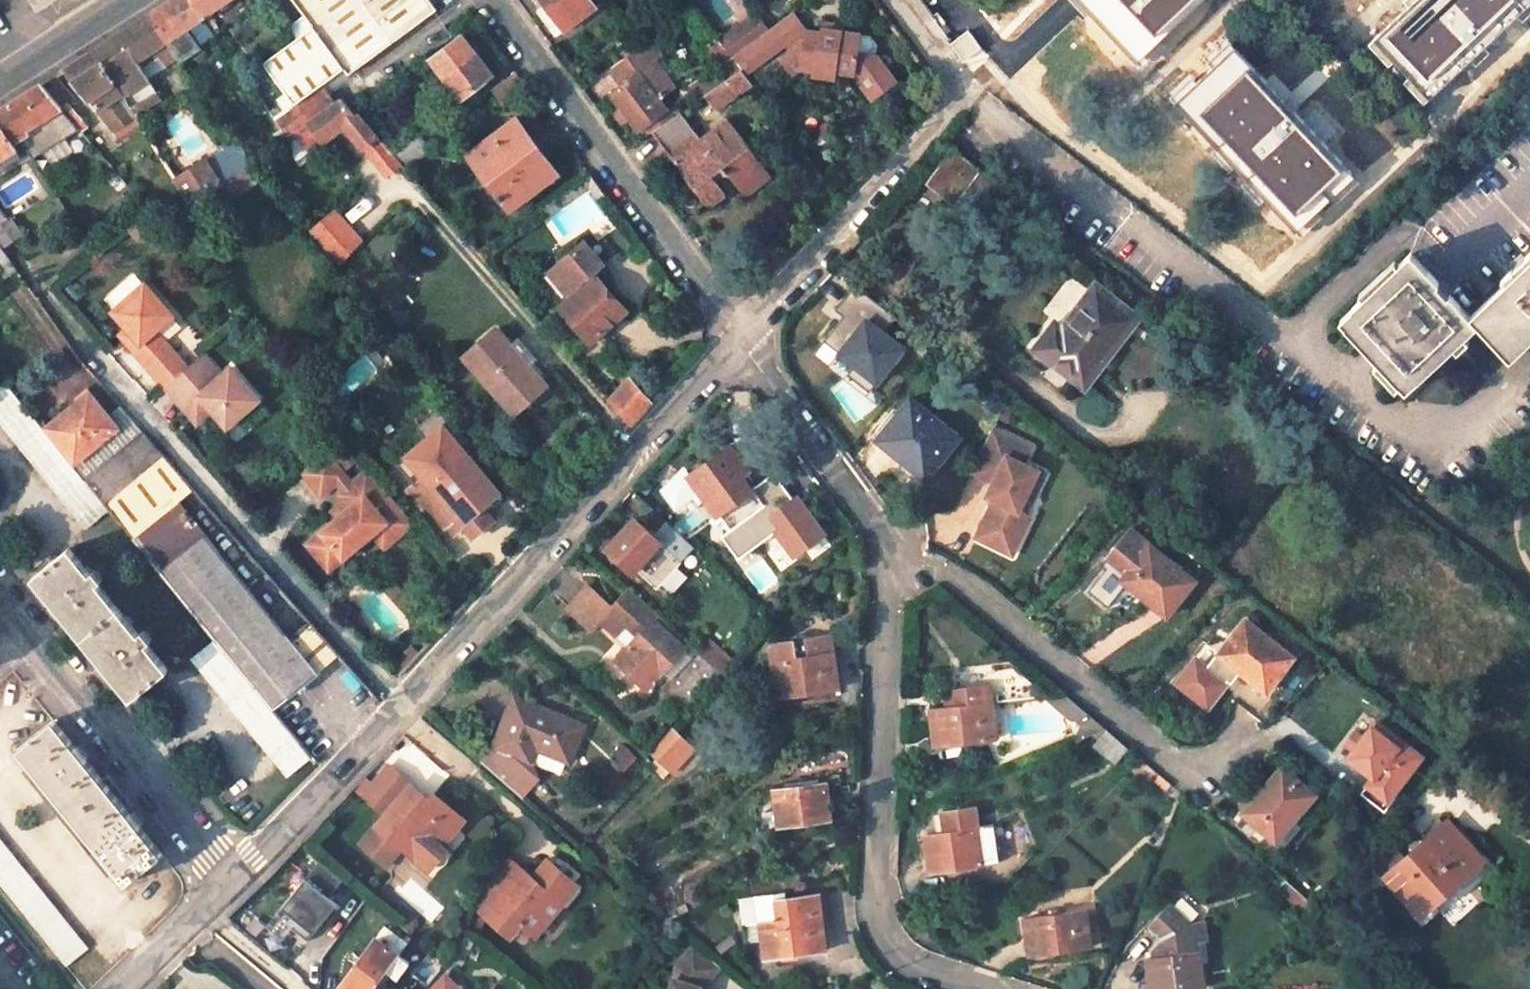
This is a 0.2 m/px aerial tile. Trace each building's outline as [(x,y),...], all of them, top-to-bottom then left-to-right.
[(203,14),(192,0),(170,0),(146,16),(165,41),(185,26),(203,14)] [(224,0),(192,0),(203,14),(214,28),(218,25),(208,12),(224,0)] [(316,27),(269,62),(300,105),(294,111),(297,114),(285,122),(296,137),(305,131),(339,108),(322,86),(344,70),(348,75),(435,11),(427,0),(295,0),(316,27)] [(560,35),(598,5),(594,0),(544,0),(547,4),(541,10),(560,35)] [(1081,6),(1128,56),(1152,33),(1157,38),(1197,0),(1088,0),(1081,6)] [(1374,43),(1429,102),(1529,8),(1529,0),(1419,0),(1374,43)] [(791,10),(788,12),(766,29),(750,41),(762,57),(784,41),(791,51),(781,59),(790,72),(800,66),(812,68),(812,73),(833,76),(834,68),(852,71),(872,96),(895,80),(874,52),(876,42),(869,34),(840,30),(823,28),(821,28),(821,32),(805,31),(791,10)] [(753,12),(718,38),(730,55),(750,41),(766,29),(753,12)] [(185,26),(200,48),(219,35),(214,28),(203,14),(185,26)] [(94,52),(127,100),(151,83),(142,69),(160,57),(165,64),(177,57),(165,41),(146,16),(94,52)] [(823,28),(840,30),(841,24),(823,22),(823,28)] [(200,48),(185,26),(165,41),(177,57),(180,60),(200,48)] [(968,31),(950,44),(963,62),(981,49),(968,31)] [(473,88),(490,75),(461,36),(430,59),(452,89),(466,79),(473,88)] [(750,41),(730,55),(732,58),(742,71),(743,72),(762,57),(750,41)] [(629,115),(639,127),(666,106),(657,95),(675,82),(656,56),(651,60),(640,47),(616,66),(626,79),(611,91),(620,103),(614,107),(623,119),(629,115)] [(1186,94),(1174,105),(1222,157),(1252,129),(1261,138),(1231,166),(1243,179),(1246,175),(1264,194),(1261,198),(1288,227),(1300,216),(1304,219),(1339,186),(1336,182),(1348,171),(1290,110),(1272,128),(1262,117),(1280,99),(1234,49),(1222,61),(1218,57),(1183,90),(1186,94)] [(138,116),(127,100),(94,52),(65,70),(117,131),(138,116)] [(707,94),(742,71),(732,58),(698,82),(707,94)] [(752,84),(742,71),(707,94),(717,108),(752,84)] [(515,73),(493,89),(503,103),(525,87),(515,73)] [(84,134),(92,127),(73,105),(78,100),(57,75),(42,85),(62,108),(82,131),(84,134)] [(473,88),(466,79),(452,89),(460,98),(473,88)] [(707,94),(698,82),(690,87),(699,100),(707,94)] [(26,131),(62,108),(42,85),(0,112),(0,174),(24,158),(18,149),(24,145),(32,140),(26,131)] [(1272,128),(1290,110),(1280,99),(1262,117),(1272,128)] [(386,142),(387,143),(396,138),(364,102),(351,112),(357,119),(362,115),(386,142)] [(335,143),(355,129),(365,145),(367,144),(373,152),(386,142),(362,115),(357,119),(351,112),(344,104),(339,108),(305,131),(318,149),(331,140),(335,143)] [(32,140),(24,145),(34,160),(82,131),(62,108),(26,131),(32,140)] [(653,130),(670,153),(704,202),(725,188),(714,172),(725,164),(742,188),(767,170),(731,120),(698,144),(694,136),(698,134),(682,111),(653,130)] [(511,121),(467,156),(507,210),(536,188),(527,175),(544,164),(511,121)] [(1402,245),(1409,252),(1467,312),(1511,271),(1507,266),(1521,253),(1526,257),(1529,253),(1529,122),(1409,236),(1401,244),(1402,245)] [(1222,157),(1231,166),(1261,138),(1252,129),(1222,157)] [(402,160),(407,166),(429,150),(414,131),(391,148),(402,160)] [(240,139),(180,178),(197,203),(238,176),(258,163),(240,139)] [(387,143),(386,142),(373,152),(389,171),(402,160),(391,148),(387,143)] [(953,148),(928,180),(954,201),(966,186),(986,202),(1001,185),(953,148)] [(271,177),(258,163),(238,176),(250,191),(271,177)] [(527,175),(536,188),(553,175),(544,164),(527,175)] [(158,219),(144,203),(125,219),(138,235),(158,219)] [(362,235),(335,204),(311,225),(340,258),(362,235)] [(8,220),(0,208),(0,226),(8,220)] [(8,220),(0,226),(0,243),(3,248),(23,233),(12,217),(8,220)] [(11,275),(18,270),(3,248),(0,243),(0,260),(11,275)] [(629,312),(601,279),(597,283),(595,284),(590,278),(603,266),(585,246),(551,275),(573,303),(567,308),(595,341),(629,312)] [(1526,257),(1521,253),(1507,266),(1511,271),(1467,312),(1409,252),(1338,319),(1370,353),(1404,388),(1474,322),(1508,356),(1529,335),(1529,253),(1526,257)] [(173,311),(145,280),(113,308),(111,309),(127,327),(139,341),(131,348),(166,383),(189,363),(156,326),(173,311)] [(857,282),(838,307),(846,313),(826,338),(857,362),(849,372),(871,389),(906,346),(885,330),(898,314),(857,282)] [(1095,282),(1062,324),(1055,318),(1034,347),(1082,384),(1137,315),(1095,282)] [(492,375),(518,406),(545,383),(498,326),(468,352),(489,377),(492,375)] [(139,341),(127,327),(119,333),(131,348),(139,341)] [(166,383),(164,385),(185,406),(200,392),(214,406),(230,421),(259,395),(230,364),(221,372),(202,351),(189,363),(166,383)] [(655,402),(632,377),(610,399),(633,424),(655,402)] [(41,429),(4,384),(0,387),(0,424),(87,529),(109,511),(87,484),(41,429)] [(109,418),(88,392),(87,393),(88,395),(45,429),(73,464),(117,428),(109,418)] [(200,392),(185,406),(199,419),(214,406),(200,392)] [(960,434),(914,395),(879,437),(920,471),(940,448),(944,452),(960,434)] [(483,504),(498,490),(460,445),(465,441),(438,407),(416,425),(426,437),(396,462),(413,482),(409,485),(443,524),(447,521),(452,528),(462,519),(471,531),(492,514),(487,509),(483,504)] [(142,432),(122,408),(109,418),(117,428),(72,465),(85,480),(142,432)] [(972,468),(995,479),(991,486),(999,489),(995,496),(978,534),(1008,549),(1019,527),(1012,524),(1020,508),(1026,511),(1046,470),(1024,459),(1032,444),(992,425),(972,468)] [(109,511),(216,639),(273,708),(319,670),(181,503),(196,490),(147,435),(87,484),(109,511)] [(359,459),(343,441),(331,450),(346,469),(359,459)] [(753,468),(734,442),(691,473),(721,515),(755,490),(745,475),(753,468)] [(353,480),(326,447),(302,468),(323,493),(337,480),(344,487),(353,480)] [(415,519),(370,465),(353,480),(344,487),(341,490),(352,504),(309,541),(331,567),(375,530),(386,543),(415,519)] [(755,490),(721,515),(732,529),(724,535),(741,558),(778,531),(796,555),(826,532),(799,495),(795,498),(777,474),(755,490)] [(999,489),(991,486),(988,493),(995,496),(999,489)] [(498,490),(483,504),(487,509),(503,495),(498,490)] [(1008,549),(1014,551),(1032,513),(1026,511),(1020,508),(1012,524),(1019,527),(1008,549)] [(659,587),(697,546),(667,519),(653,533),(635,516),(621,531),(606,545),(611,550),(634,572),(638,568),(659,587)] [(1087,590),(1107,606),(1125,584),(1151,604),(1153,602),(1167,613),(1193,579),(1148,543),(1150,543),(1130,527),(1106,558),(1110,561),(1087,590)] [(95,569),(91,573),(70,548),(34,576),(133,697),(169,668),(149,644),(153,640),(145,629),(140,633),(99,583),(103,579),(95,569)] [(570,606),(593,627),(603,616),(619,631),(626,626),(637,638),(617,659),(648,687),(691,640),(630,586),(613,605),(590,584),(570,606)] [(1295,655),(1248,617),(1210,665),(1199,656),(1180,678),(1209,702),(1231,676),(1235,679),(1244,668),(1269,688),(1295,655)] [(774,660),(835,650),(834,640),(826,634),(807,637),(809,644),(798,646),(797,638),(779,642),(772,650),(774,660)] [(311,752),(273,708),(216,639),(194,658),(288,771),(311,752)] [(723,670),(700,648),(664,688),(687,708),(723,670)] [(774,660),(779,696),(840,686),(835,650),(774,660)] [(948,706),(928,708),(932,746),(998,737),(990,685),(954,689),(955,705),(948,706)] [(946,691),(948,706),(955,705),(954,689),(946,691)] [(1093,730),(1104,725),(1064,691),(1046,694),(1072,717),(1076,715),(1093,730)] [(514,695),(495,744),(483,759),(522,793),(538,773),(531,759),(537,746),(571,758),(585,723),(514,695)] [(1418,754),(1374,719),(1360,736),(1352,730),(1343,742),(1351,748),(1346,755),(1370,775),(1356,791),(1376,807),(1418,754)] [(20,749),(129,881),(164,851),(56,720),(20,749)] [(1109,729),(1101,738),(1121,754),(1128,745),(1109,729)] [(675,730),(655,751),(674,770),(693,749),(675,730)] [(1121,754),(1101,738),(1096,745),(1115,761),(1121,754)] [(1141,757),(1135,764),(1149,775),(1155,768),(1141,757)] [(1296,813),(1315,791),(1279,760),(1241,805),(1274,833),(1292,810),(1296,813)] [(395,804),(411,785),(389,766),(372,784),(395,804)] [(390,868),(406,849),(432,871),(449,851),(444,847),(466,822),(435,795),(427,805),(421,799),(424,796),(411,785),(395,804),(372,784),(364,778),(355,788),(386,814),(361,843),(390,868)] [(827,781),(774,790),(779,824),(832,816),(827,781)] [(996,859),(991,823),(977,825),(973,804),(942,810),(944,831),(922,833),(926,870),(996,859)] [(1445,822),(1383,874),(1415,913),(1477,860),(1445,822)] [(68,967),(92,946),(0,834),(0,884),(68,967)] [(507,852),(490,879),(510,896),(532,874),(507,852)] [(345,878),(321,858),(276,911),(292,925),(308,938),(339,902),(330,895),(345,878)] [(540,882),(557,864),(551,859),(535,877),(540,882)] [(564,893),(575,881),(557,864),(540,882),(535,877),(532,874),(510,896),(490,879),(474,905),(512,938),(524,925),(537,937),(564,907),(564,893)] [(564,893),(564,907),(582,887),(575,881),(564,893)] [(1300,890),(1294,898),(1312,913),(1319,906),(1310,898),(1300,890)] [(757,907),(759,919),(765,956),(827,948),(818,892),(775,898),(757,907)] [(1147,959),(1152,988),(1187,988),(1205,986),(1201,961),(1208,960),(1202,921),(1189,923),(1171,905),(1152,927),(1163,938),(1157,945),(1159,957),(1147,959)] [(1024,918),(1028,953),(1090,944),(1085,909),(1024,918)] [(276,911),(266,922),(283,936),(292,925),(276,911)] [(404,911),(398,920),(410,930),(417,922),(404,911)] [(398,956),(408,943),(385,926),(340,985),(346,988),(370,988),(386,969),(398,978),(408,964),(398,956)] [(720,967),(694,946),(678,967),(671,988),(703,988),(720,967)] [(446,976),(433,988),(460,988),(446,976)]
